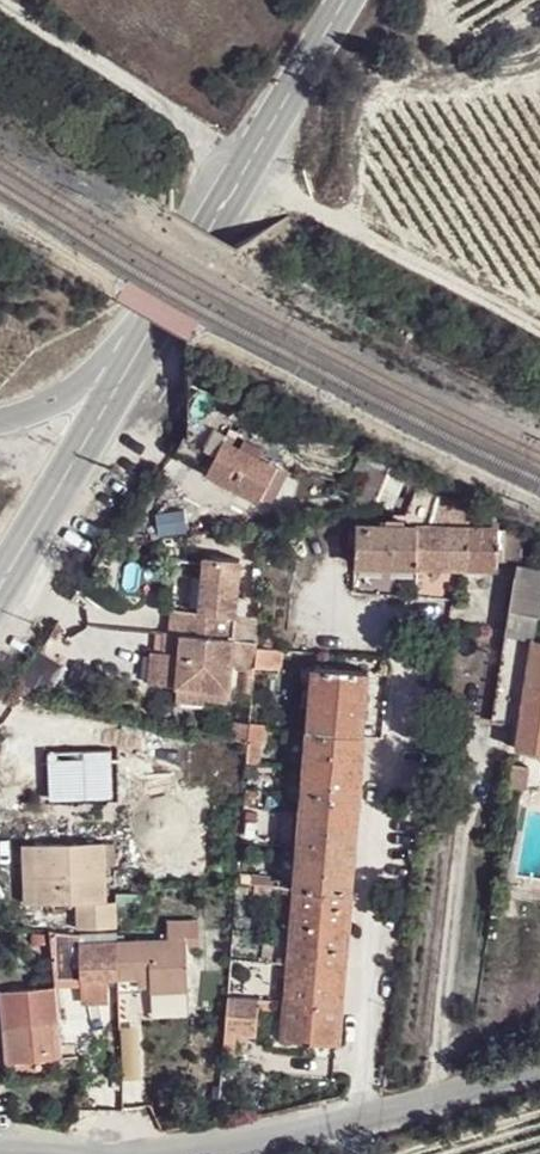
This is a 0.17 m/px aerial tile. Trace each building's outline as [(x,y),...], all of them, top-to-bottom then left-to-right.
[(190,453),(208,463),(231,418),(212,409),(190,453)] [(262,500),(277,468),(226,441),(209,473),(262,500)] [(376,505),(397,459),(368,444),(353,472),(363,478),(349,507),(356,507),(376,505)] [(426,493),(432,476),(397,459),(376,505),(391,509),(404,485),(413,489),(426,493)] [(287,473),(277,468),(262,500),(272,504),(287,473)] [(467,524),(472,508),(440,498),(435,515),(467,524)] [(356,526),(356,564),(498,567),(500,529),(356,526)] [(241,560),(206,557),(201,611),(173,609),(171,632),(163,631),(159,668),(210,672),(208,697),(229,699),(241,560)] [(515,577),(494,720),(518,723),(514,747),(539,751),(539,639),(537,638),(539,619),(539,569),(521,566),(519,576),(515,577)] [(250,675),(251,643),(235,643),(234,674),(250,675)] [(277,669),(278,649),(258,648),(256,667),(277,669)] [(316,666),(311,731),(363,735),(369,670),(316,666)] [(264,727),(252,726),(250,740),(249,746),(262,747),(264,727)] [(363,735),(311,731),(305,808),(331,811),(331,814),(357,816),(363,735)] [(262,747),(249,746),(248,765),(261,766),(262,747)] [(511,752),(507,785),(539,789),(539,755),(511,752)] [(350,892),(357,816),(331,814),(331,811),(305,808),(297,887),(350,892)] [(209,822),(157,821),(155,861),(209,863),(209,822)] [(104,842),(64,843),(64,853),(104,852),(104,843),(104,842)] [(35,844),(38,902),(76,902),(77,926),(117,926),(116,901),(106,900),(106,864),(115,863),(114,843),(104,843),(104,852),(64,853),(64,843),(35,844)] [(25,902),(38,902),(35,844),(23,844),(25,902)] [(251,893),(250,883),(238,883),(237,892),(251,893)] [(346,929),(350,892),(297,887),(293,924),(346,929)] [(342,966),(346,929),(293,924),(290,962),(342,966)] [(118,978),(117,942),(81,944),(81,932),(49,929),(51,945),(55,979),(82,978),(82,985),(108,985),(108,978),(118,978)] [(340,1003),(342,966),(290,962),(287,999),(340,1003)] [(139,987),(150,986),(149,977),(138,977),(139,987)] [(10,1062),(64,1056),(55,983),(0,990),(10,1062)] [(108,985),(82,985),(82,1004),(108,1003),(108,985)] [(255,1036),(260,997),(228,994),(225,1034),(255,1036)] [(337,1043),(340,1003),(287,999),(285,1039),(337,1043)] [(211,1101),(220,1102),(220,1093),(212,1093),(211,1101)]
